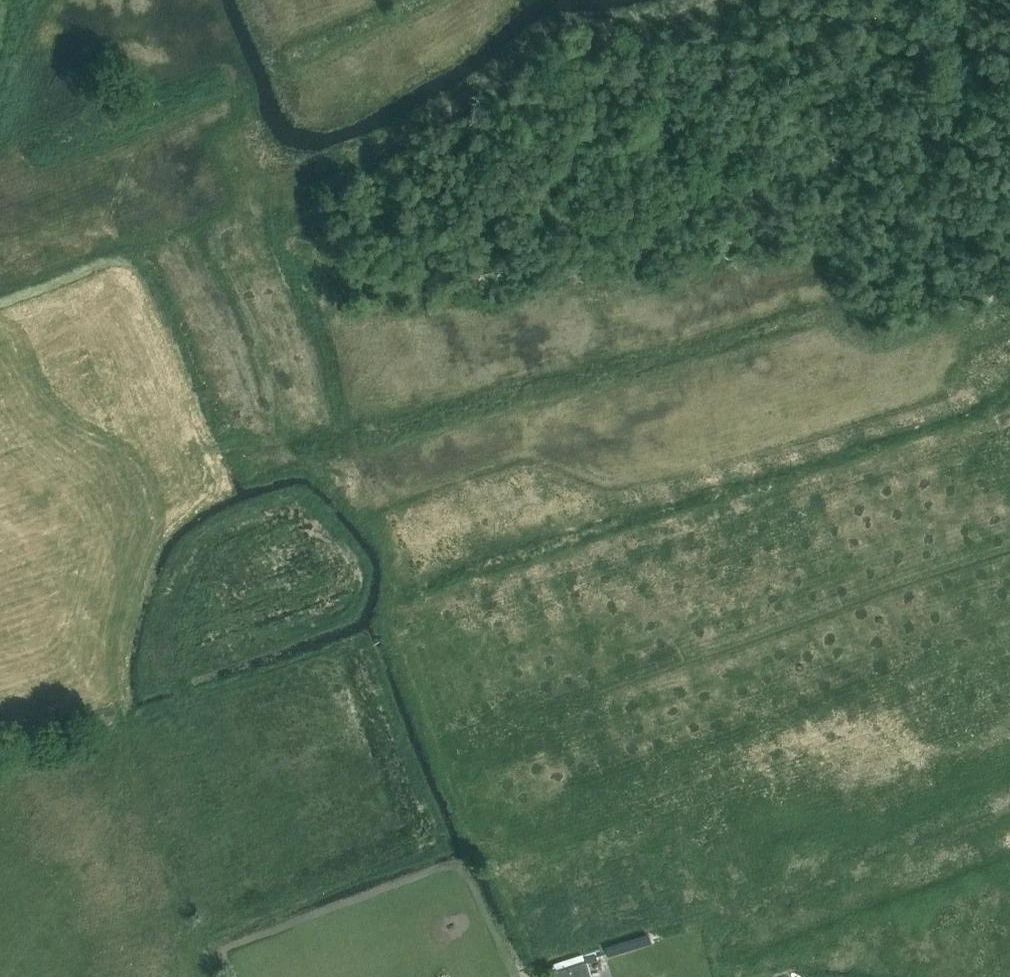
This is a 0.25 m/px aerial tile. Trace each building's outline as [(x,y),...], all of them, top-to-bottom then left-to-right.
[(577,964),(549,973),(550,976),(581,976),(577,964)]
